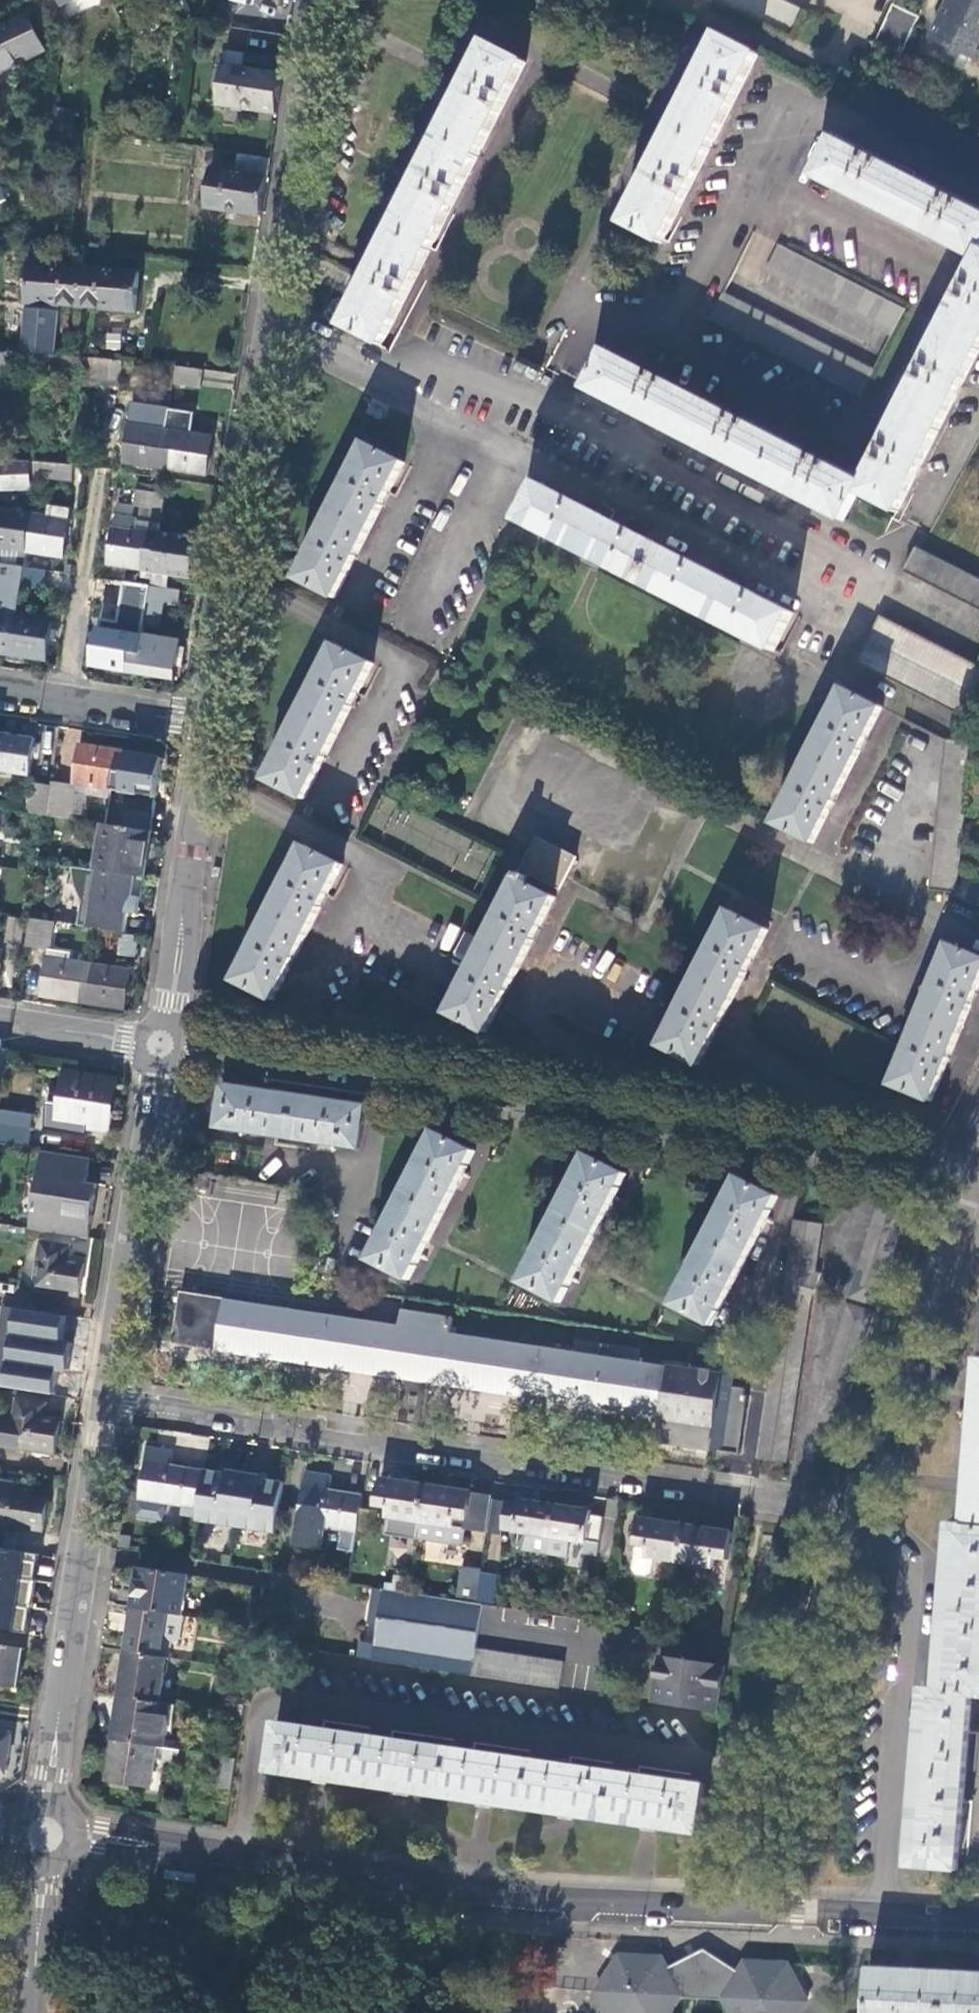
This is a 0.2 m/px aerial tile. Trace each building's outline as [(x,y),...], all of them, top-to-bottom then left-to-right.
[(56,31),(69,25),(60,5),(70,0),(41,0),(56,31)] [(790,32),(802,8),(785,0),(720,0),(790,32)] [(930,38),(977,59),(978,56),(978,0),(948,0),(930,38)] [(901,52),(916,14),(889,3),(874,41),(901,52)] [(45,51),(29,16),(0,30),(0,73),(45,51)] [(759,54),(718,33),(622,224),(661,244),(759,54)] [(341,324),(379,343),(524,60),(486,40),(341,324)] [(276,114),(285,60),(225,51),(217,105),(276,114)] [(883,93),(871,119),(978,169),(978,137),(974,135),(883,93)] [(63,112),(45,109),(44,121),(61,124),(63,112)] [(842,519),(857,491),(893,510),(978,345),(978,212),(833,137),(813,175),(976,259),(862,481),(606,349),(587,387),(842,519)] [(270,158),(237,153),(233,173),(209,169),(203,208),(261,217),(270,158)] [(764,270),(890,336),(904,309),(777,244),(764,270)] [(85,247),(78,247),(74,246),(72,267),(83,268),(85,247)] [(80,306),(83,268),(72,267),(27,263),(24,302),(80,306)] [(140,272),(83,268),(80,306),(136,311),(140,272)] [(708,320),(859,397),(872,370),(722,293),(708,320)] [(0,351),(0,374),(81,366),(81,357),(10,349),(0,351)] [(121,361),(108,359),(105,384),(118,385),(121,361)] [(203,369),(176,367),(173,384),(201,387),(203,369)] [(195,413),(169,409),(167,418),(163,449),(173,451),(170,469),(206,475),(212,437),(191,434),(195,413)] [(131,413),(124,462),(170,469),(173,451),(163,449),(167,418),(131,413)] [(292,579),(330,599),(403,464),(364,444),(292,579)] [(73,465),(31,461),(31,477),(72,480),(73,465)] [(5,488),(30,489),(30,462),(5,463),(5,488)] [(517,520),(772,651),(792,612),(538,481),(517,520)] [(136,507),(162,511),(164,495),(138,491),(136,507)] [(118,504),(116,516),(134,519),(136,507),(118,504)] [(32,514),(0,508),(0,547),(17,549),(20,531),(29,532),(32,514)] [(50,516),(32,514),(29,532),(26,551),(63,557),(70,511),(51,508),(50,516)] [(116,516),(114,527),(109,564),(144,570),(147,551),(157,552),(160,534),(138,531),(139,519),(134,519),(116,516)] [(26,551),(29,532),(20,531),(17,549),(26,551)] [(177,537),(160,534),(157,552),(147,551),(144,570),(142,584),(151,585),(166,588),(168,574),(190,577),(197,540),(189,539),(190,535),(188,533),(180,531),(178,533),(177,537)] [(903,570),(978,609),(978,579),(915,546),(903,570)] [(0,563),(0,576),(23,580),(26,567),(0,563)] [(27,569),(24,583),(41,586),(46,587),(48,573),(27,569)] [(135,605),(131,630),(111,627),(111,629),(99,627),(93,665),(129,670),(132,651),(141,653),(144,634),(145,624),(151,585),(142,584),(124,581),(121,603),(135,605)] [(180,590),(166,588),(151,585),(145,624),(161,626),(165,601),(178,603),(180,590)] [(7,605),(18,607),(22,589),(11,587),(7,605)] [(17,615),(0,613),(0,651),(3,651),(6,633),(14,635),(17,615)] [(3,651),(47,658),(51,638),(56,639),(58,629),(52,628),(53,621),(17,615),(14,635),(6,633),(3,651)] [(879,673),(904,627),(880,615),(856,661),(879,673)] [(976,721),(978,693),(978,666),(904,627),(879,673),(976,721)] [(132,651),(129,670),(176,678),(179,657),(184,658),(186,641),(144,634),(141,653),(132,651)] [(264,778),(303,798),(373,663),(334,643),(264,778)] [(774,822),(812,842),(882,707),(843,687),(774,822)] [(0,731),(0,771),(29,776),(35,737),(0,731)] [(961,844),(972,744),(946,740),(929,887),(955,890),(957,875),(961,844)] [(124,770),(128,751),(82,744),(76,781),(112,787),(116,768),(124,770)] [(164,757),(128,751),(124,770),(116,768),(112,787),(158,794),(164,757)] [(46,814),(50,790),(28,786),(24,811),(46,814)] [(75,793),(50,790),(46,814),(71,818),(75,793)] [(109,807),(106,824),(132,828),(135,812),(109,807)] [(132,828),(106,824),(98,870),(145,877),(152,831),(132,828)] [(445,1012),(484,1032),(555,897),(527,882),(530,876),(558,891),(576,857),(537,837),(445,1012)] [(234,979),(272,999),(342,864),(305,844),(234,979)] [(98,870),(71,865),(71,869),(73,880),(75,886),(79,896),(81,900),(77,923),(100,927),(127,931),(130,914),(137,915),(139,899),(142,899),(145,877),(98,870)] [(955,890),(955,895),(978,905),(978,903),(978,885),(957,875),(955,890)] [(659,1044),(699,1065),(770,930),(731,909),(659,1044)] [(54,919),(31,916),(26,944),(49,947),(54,919)] [(6,941),(21,943),(25,920),(10,917),(6,941)] [(116,954),(133,957),(137,936),(120,933),(116,954)] [(931,1100),(978,982),(978,954),(949,942),(891,1084),(931,1100)] [(68,950),(49,947),(42,994),(78,1000),(82,981),(92,982),(95,963),(67,959),(68,950)] [(82,981),(78,1000),(124,1007),(130,969),(95,963),(92,982),(82,981)] [(60,1129),(87,1133),(89,1123),(107,1126),(114,1081),(91,1078),(92,1073),(82,1072),(81,1077),(69,1075),(60,1129)] [(357,1149),(364,1105),(220,1083),(213,1127),(357,1149)] [(0,1107),(0,1143),(30,1148),(32,1127),(23,1126),(24,1122),(25,1111),(0,1107)] [(35,1113),(25,1111),(24,1122),(23,1126),(32,1127),(35,1113)] [(368,1259),(407,1279),(474,1150),(435,1130),(368,1259)] [(92,1157),(45,1150),(32,1230),(90,1239),(98,1184),(88,1182),(92,1157)] [(520,1281),(559,1301),(624,1172),(586,1153),(520,1281)] [(671,1304),(710,1324),(776,1195),(738,1175),(671,1304)] [(904,1209),(877,1200),(847,1295),(874,1304),(904,1209)] [(822,1223),(793,1219),(773,1351),(757,1455),(785,1460),(810,1304),(820,1272),(814,1270),(822,1223)] [(37,1288),(81,1295),(87,1264),(85,1263),(86,1258),(74,1256),(73,1261),(67,1260),(69,1248),(44,1243),(37,1288)] [(173,1340),(219,1347),(226,1299),(181,1292),(173,1340)] [(404,1376),(428,1379),(438,1381),(662,1415),(658,1439),(739,1452),(748,1393),(745,1392),(745,1386),(731,1384),(732,1376),(450,1333),(452,1317),(402,1310),(400,1325),(226,1299),(219,1347),(404,1376)] [(873,1309),(846,1301),(828,1356),(823,1385),(847,1392),(873,1309)] [(18,1368),(68,1376),(74,1338),(24,1330),(18,1368)] [(958,1868),(959,1854),(966,1769),(969,1729),(971,1694),(978,1695),(978,1359),(976,1395),(971,1395),(970,1408),(974,1408),(969,1477),(964,1477),(963,1491),(968,1492),(966,1524),(951,1523),(948,1558),(942,1558),(941,1572),(946,1573),(941,1641),(935,1641),(934,1654),(939,1655),(937,1689),(923,1688),(920,1723),(915,1723),(914,1738),(919,1738),(914,1807),(909,1807),(907,1820),(912,1820),(909,1864),(958,1868)] [(397,1422),(420,1426),(428,1379),(404,1376),(397,1422)] [(57,1452),(62,1420),(43,1417),(44,1406),(18,1402),(15,1424),(0,1422),(0,1443),(57,1452)] [(137,1498),(198,1507),(204,1469),(204,1468),(169,1462),(170,1451),(145,1447),(137,1498)] [(198,1507),(196,1520),(235,1526),(243,1472),(226,1469),(226,1472),(204,1469),(198,1507)] [(243,1472),(235,1526),(275,1532),(276,1520),(283,1481),(260,1478),(260,1474),(243,1472)] [(329,1475),(305,1472),(302,1484),(293,1545),(320,1550),(324,1527),(340,1530),(338,1547),(354,1550),(363,1494),(327,1488),(329,1475)] [(419,1521),(425,1484),(380,1477),(376,1504),(388,1506),(386,1516),(389,1516),(388,1528),(403,1530),(404,1519),(419,1521)] [(21,1484),(21,1483),(0,1481),(0,1523),(45,1529),(49,1498),(19,1494),(21,1484)] [(471,1491),(425,1484),(419,1521),(417,1536),(463,1544),(465,1528),(466,1519),(470,1492),(471,1491)] [(465,1528),(486,1531),(491,1495),(470,1492),(466,1519),(465,1528)] [(549,1536),(554,1505),(518,1499),(517,1504),(505,1502),(501,1527),(513,1529),(513,1530),(520,1531),(548,1536),(549,1536)] [(589,1510),(554,1505),(549,1536),(584,1541),(584,1540),(596,1542),(601,1517),(588,1515),(589,1510)] [(679,1562),(685,1525),(637,1518),(633,1544),(646,1546),(644,1556),(650,1557),(679,1562)] [(730,1532),(685,1525),(679,1562),(711,1566),(713,1556),(726,1559),(730,1532)] [(522,1549),(546,1553),(548,1536),(520,1531),(518,1543),(522,1549)] [(633,1544),(629,1568),(633,1573),(643,1575),(648,1571),(650,1557),(644,1556),(646,1546),(633,1544)] [(31,1609),(36,1577),(5,1572),(6,1563),(0,1562),(0,1604),(31,1609)] [(460,1566),(455,1599),(476,1602),(480,1569),(460,1566)] [(187,1575),(138,1568),(132,1607),(167,1612),(181,1614),(187,1575)] [(368,1623),(377,1624),(374,1641),(358,1639),(356,1656),(471,1673),(475,1648),(482,1603),(476,1602),(455,1599),(374,1587),(368,1623)] [(167,1612),(132,1607),(125,1651),(160,1656),(167,1612)] [(20,1687),(26,1649),(0,1645),(0,1685),(20,1687)] [(563,1661),(475,1648),(471,1673),(559,1686),(563,1661)] [(160,1656),(125,1651),(118,1695),(159,1701),(166,1657),(160,1656)] [(719,1710),(725,1664),(660,1654),(653,1700),(719,1710)] [(159,1701),(118,1695),(111,1739),(156,1746),(162,1747),(169,1703),(159,1701)] [(706,1784),(277,1721),(269,1770),(314,1777),(313,1781),(326,1783),(327,1779),(395,1788),(394,1793),(409,1795),(409,1790),(478,1800),(477,1805),(491,1807),(491,1802),(560,1812),(559,1817),(573,1819),(574,1814),(643,1824),(642,1829),(656,1831),(656,1826),(699,1832),(706,1784)] [(7,1772),(12,1741),(0,1739),(0,1771),(7,1772)] [(156,1746),(111,1739),(105,1779),(150,1786),(156,1746)] [(175,1762),(178,1749),(165,1747),(163,1760),(175,1762)] [(228,1802),(235,1758),(221,1756),(214,1800),(228,1802)] [(807,2003),(788,1965),(745,1962),(739,1973),(719,1960),(714,1968),(693,1967),(690,1960),(669,1970),(663,1958),(620,1956),(597,1991),(609,2012),(672,2012),(682,1998),(724,2000),(731,2012),(801,2012),(807,2003)] [(869,1969),(867,2012),(978,2012),(978,1974),(869,1969)]
